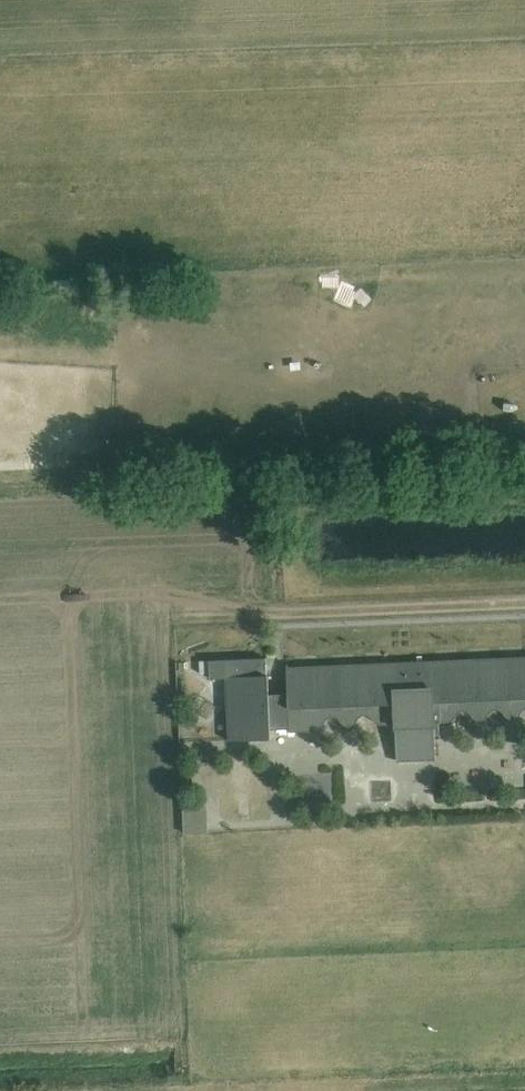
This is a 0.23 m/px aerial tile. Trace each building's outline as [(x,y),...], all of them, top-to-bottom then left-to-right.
[(334,297),(333,269),(308,270),(309,298),(334,297)] [(340,720),(340,721),(342,724),(346,725),(349,726),(353,725),(356,723),(358,720),(360,717),(363,715),(367,715),(370,717),(375,722),(378,724),(382,724),(395,724),(397,760),(436,758),(434,722),(448,721),(451,720),(454,718),(459,713),(462,711),(465,711),(468,712),(471,714),(471,715),(474,718),(477,720),(480,720),(484,719),(487,717),(491,711),(494,710),(497,709),(501,710),(503,713),(506,716),(509,718),(513,719),(516,718),(519,716),(521,713),(523,710),(524,709),(524,657),(286,667),(288,693),(276,694),(277,700),(269,700),(268,675),(267,675),(266,658),(209,660),(210,674),(210,679),(226,678),(229,739),(228,739),(228,741),(270,739),(270,729),(289,728),(289,732),(312,731),(312,727),(317,727),(320,726),(323,724),(325,721),(327,718),(330,717),(334,716),(337,717),(340,720)] [(209,660),(200,661),(200,674),(210,674),(209,660)]
